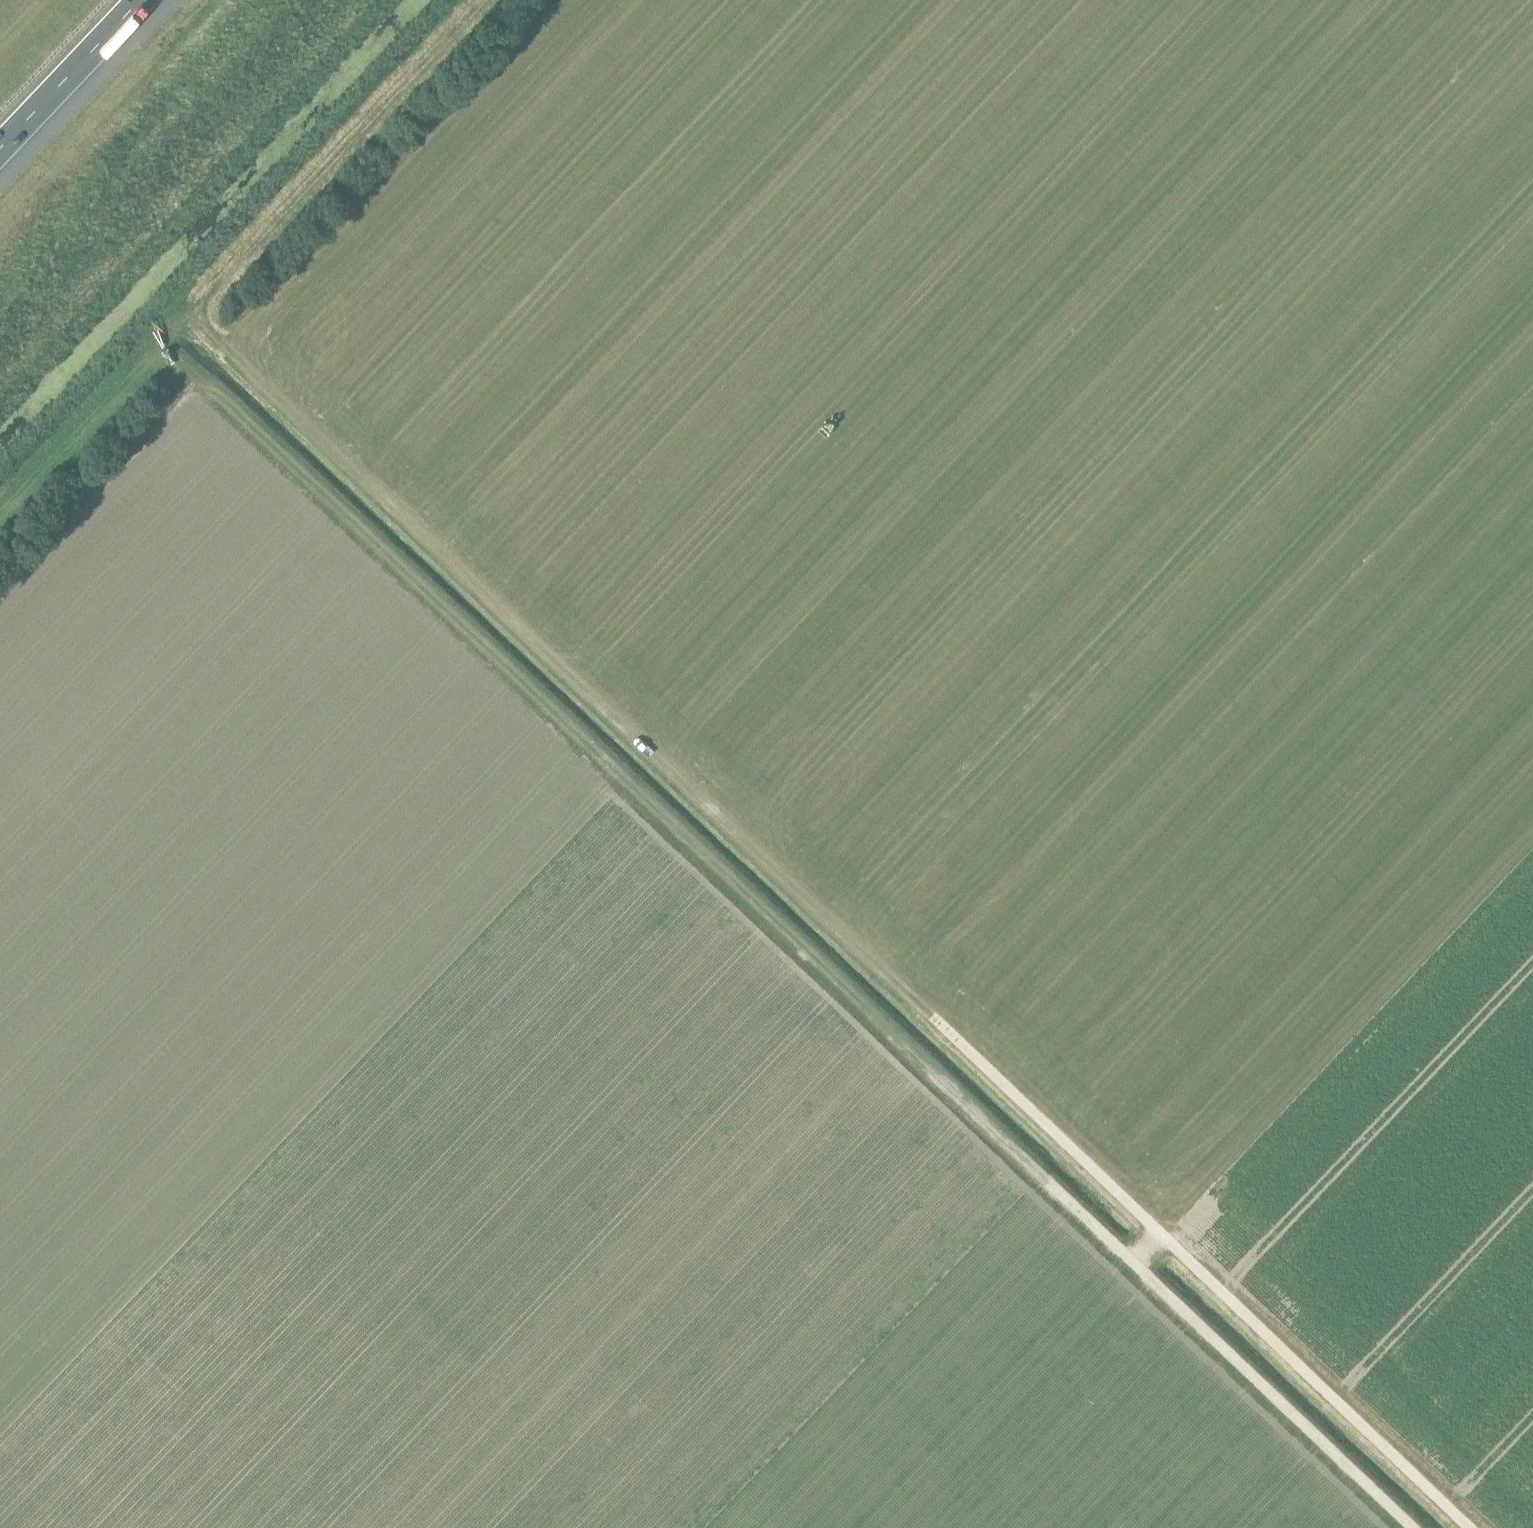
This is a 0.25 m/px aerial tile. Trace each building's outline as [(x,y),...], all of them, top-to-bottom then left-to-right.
[(129,0),(113,0),(103,7),(109,14),(129,0)]
